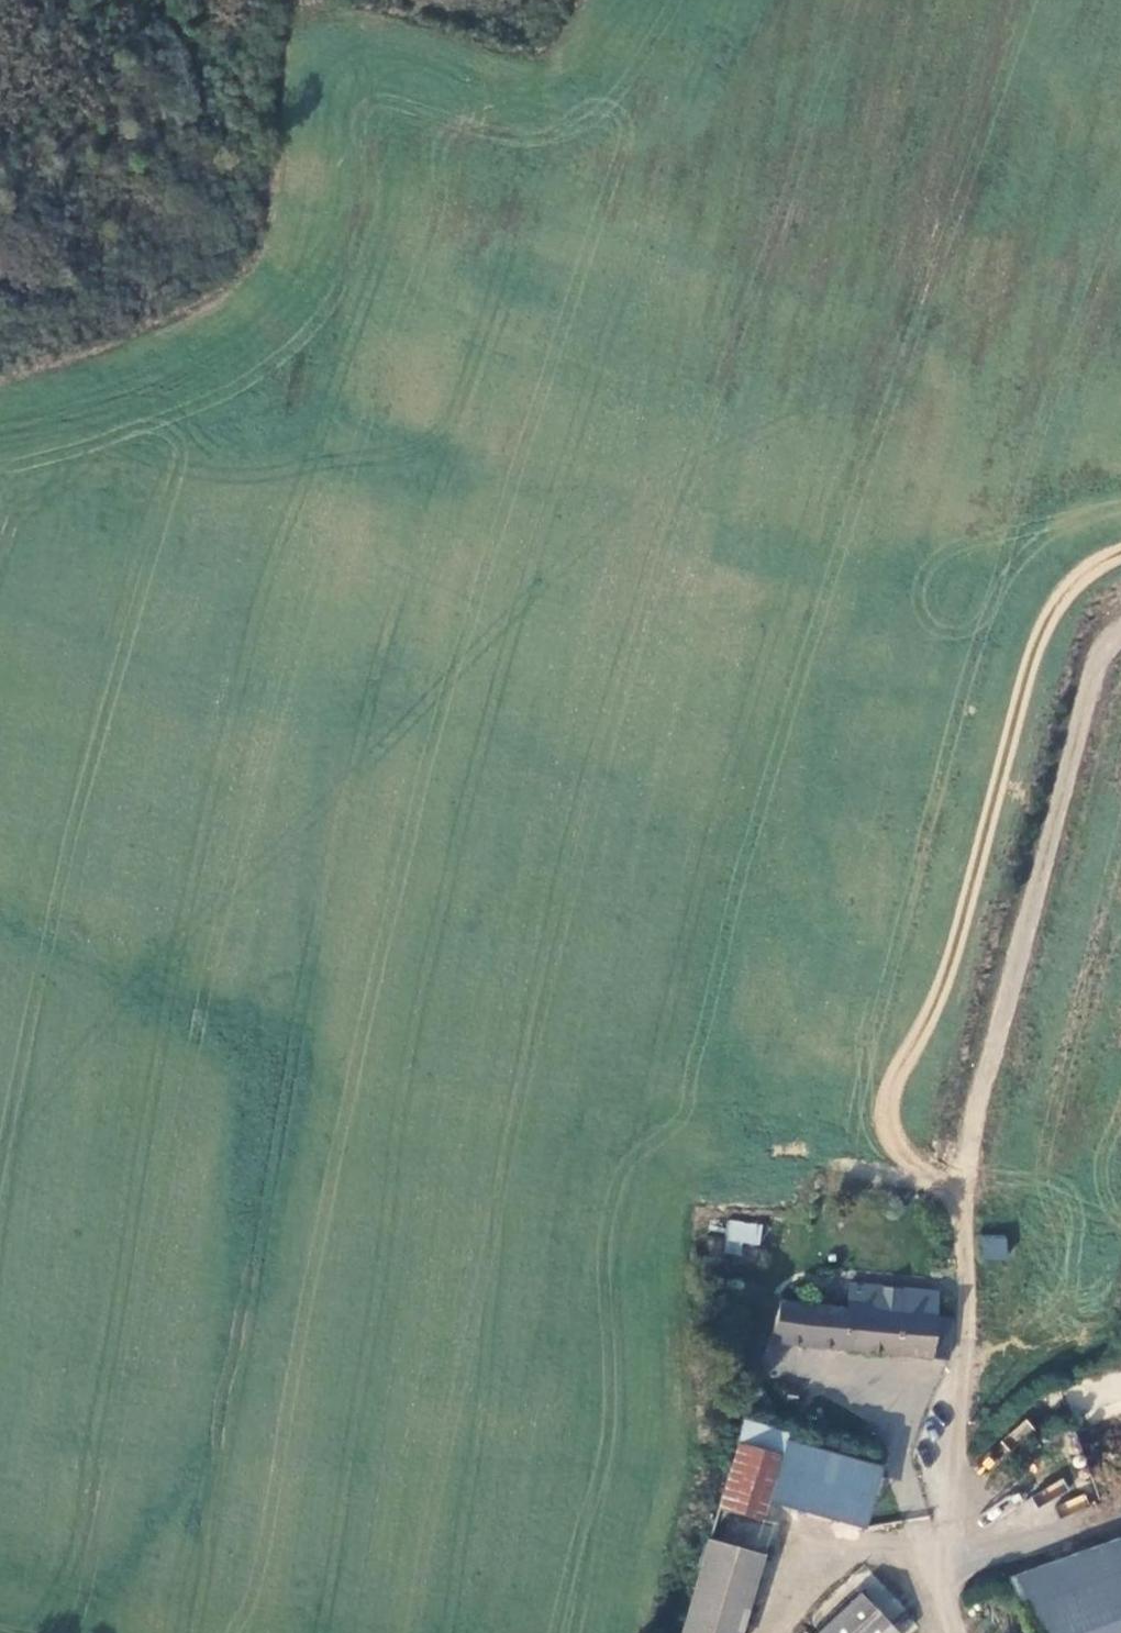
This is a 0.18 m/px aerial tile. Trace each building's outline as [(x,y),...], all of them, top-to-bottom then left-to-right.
[(742,1255),(743,1243),(760,1245),(763,1222),(728,1219),(724,1253),(742,1255)] [(980,1235),(980,1259),(1006,1259),(1007,1235),(980,1235)] [(767,1341),(948,1359),(951,1318),(937,1316),(939,1292),(850,1284),(847,1307),(790,1301),(779,1300),(767,1341)] [(754,1398),(752,1404),(753,1409),(758,1414),(765,1414),(771,1411),(773,1405),(771,1399),(766,1395),(760,1395),(754,1398)] [(1021,1446),(1034,1427),(1022,1418),(1009,1437),(1021,1446)] [(742,1422),(719,1508),(763,1520),(768,1500),(860,1525),(876,1468),(783,1443),(786,1434),(742,1422)] [(842,1455),(876,1448),(869,1423),(836,1430),(842,1455)] [(719,1508),(707,1540),(751,1552),(763,1520),(719,1508)] [(1019,1571),(1039,1632),(1120,1632),(1120,1538),(1019,1571)] [(679,1632),(735,1632),(758,1555),(751,1552),(707,1540),(679,1632)] [(861,1586),(900,1632),(908,1632),(917,1626),(874,1575),(861,1586)] [(861,1592),(815,1632),(897,1632),(861,1592)]
